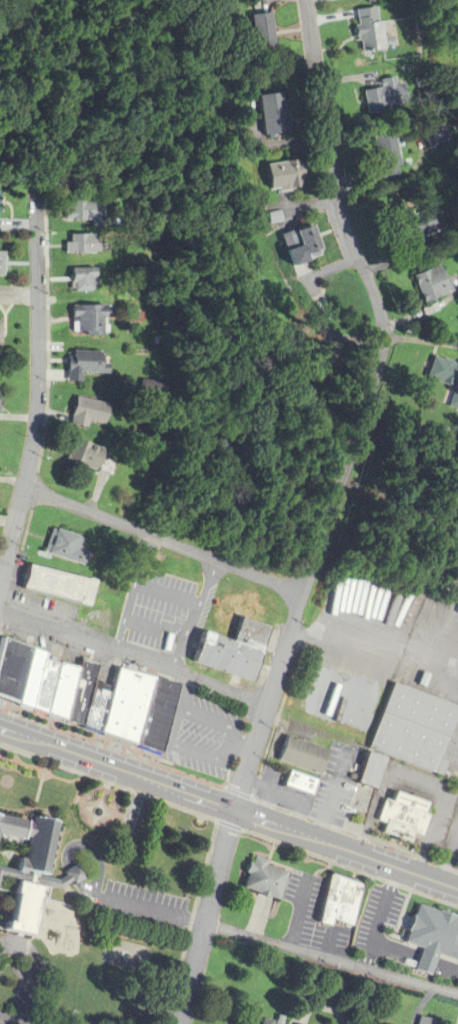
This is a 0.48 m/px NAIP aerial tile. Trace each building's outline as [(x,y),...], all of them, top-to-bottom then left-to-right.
[(355,60),(350,13),(375,6),(383,60),(355,60)] [(244,15),(270,10),(278,51),(250,57),(244,15)] [(364,118),(359,86),(398,78),(401,111),(364,118)] [(249,97),(285,93),(290,137),(253,140),(249,97)] [(380,180),(368,133),(396,127),(402,175),(380,180)] [(430,127),(416,131),(426,159),(437,154),(430,127)] [(263,167),(300,160),(307,194),(267,198),(263,167)] [(62,200),(101,199),(110,226),(62,228),(62,200)] [(33,233),(32,221),(2,220),(0,200),(0,232),(33,233)] [(400,249),(389,211),(431,202),(438,239),(400,249)] [(291,279),(277,231),(312,224),(322,264),(291,279)] [(63,234),(112,234),(118,252),(62,255),(63,234)] [(418,303),(409,274),(448,263),(451,294),(418,303)] [(94,289),(94,267),(67,269),(67,292),(94,289)] [(69,305),(106,303),(110,336),(70,337),(69,305)] [(66,350),(106,352),(109,378),(79,374),(79,384),(63,383),(66,350)] [(421,355),(457,355),(457,374),(423,369),(421,355)] [(73,396),(106,404),(105,427),(68,425),(73,396)] [(66,436),(113,454),(110,476),(63,460),(66,436)] [(88,609),(1,585),(18,522),(92,538),(84,565),(81,578),(95,580),(88,609)] [(265,708),(183,674),(198,629),(228,639),(236,616),(289,629),(265,708)] [(161,749),(0,697),(0,650),(4,634),(48,650),(46,658),(79,666),(82,659),(100,663),(96,678),(116,683),(120,666),(180,682),(161,749)] [(433,775),(440,755),(457,707),(386,680),(363,747),(385,756),(433,775)] [(457,707),(457,705),(457,762),(440,755),(457,707)] [(243,816),(279,717),(333,737),(321,780),(304,837),(243,816)] [(351,786),(361,747),(385,756),(374,794),(351,786)] [(385,791),(383,795),(382,798),(370,835),(422,853),(435,808),(385,791)] [(18,934),(34,938),(45,896),(46,891),(50,873),(60,831),(63,823),(36,816),(34,825),(0,816),(0,890),(11,894),(1,931),(18,934)] [(245,933),(258,896),(238,891),(247,857),(289,869),(280,899),(267,939),(245,933)] [(315,925),(326,875),(362,885),(352,931),(315,925)] [(413,899),(457,916),(457,962),(438,957),(431,988),(403,980),(409,965),(415,948),(399,944),(413,899)] [(437,1020),(436,1023),(417,1023),(418,1016),(437,1020)]
